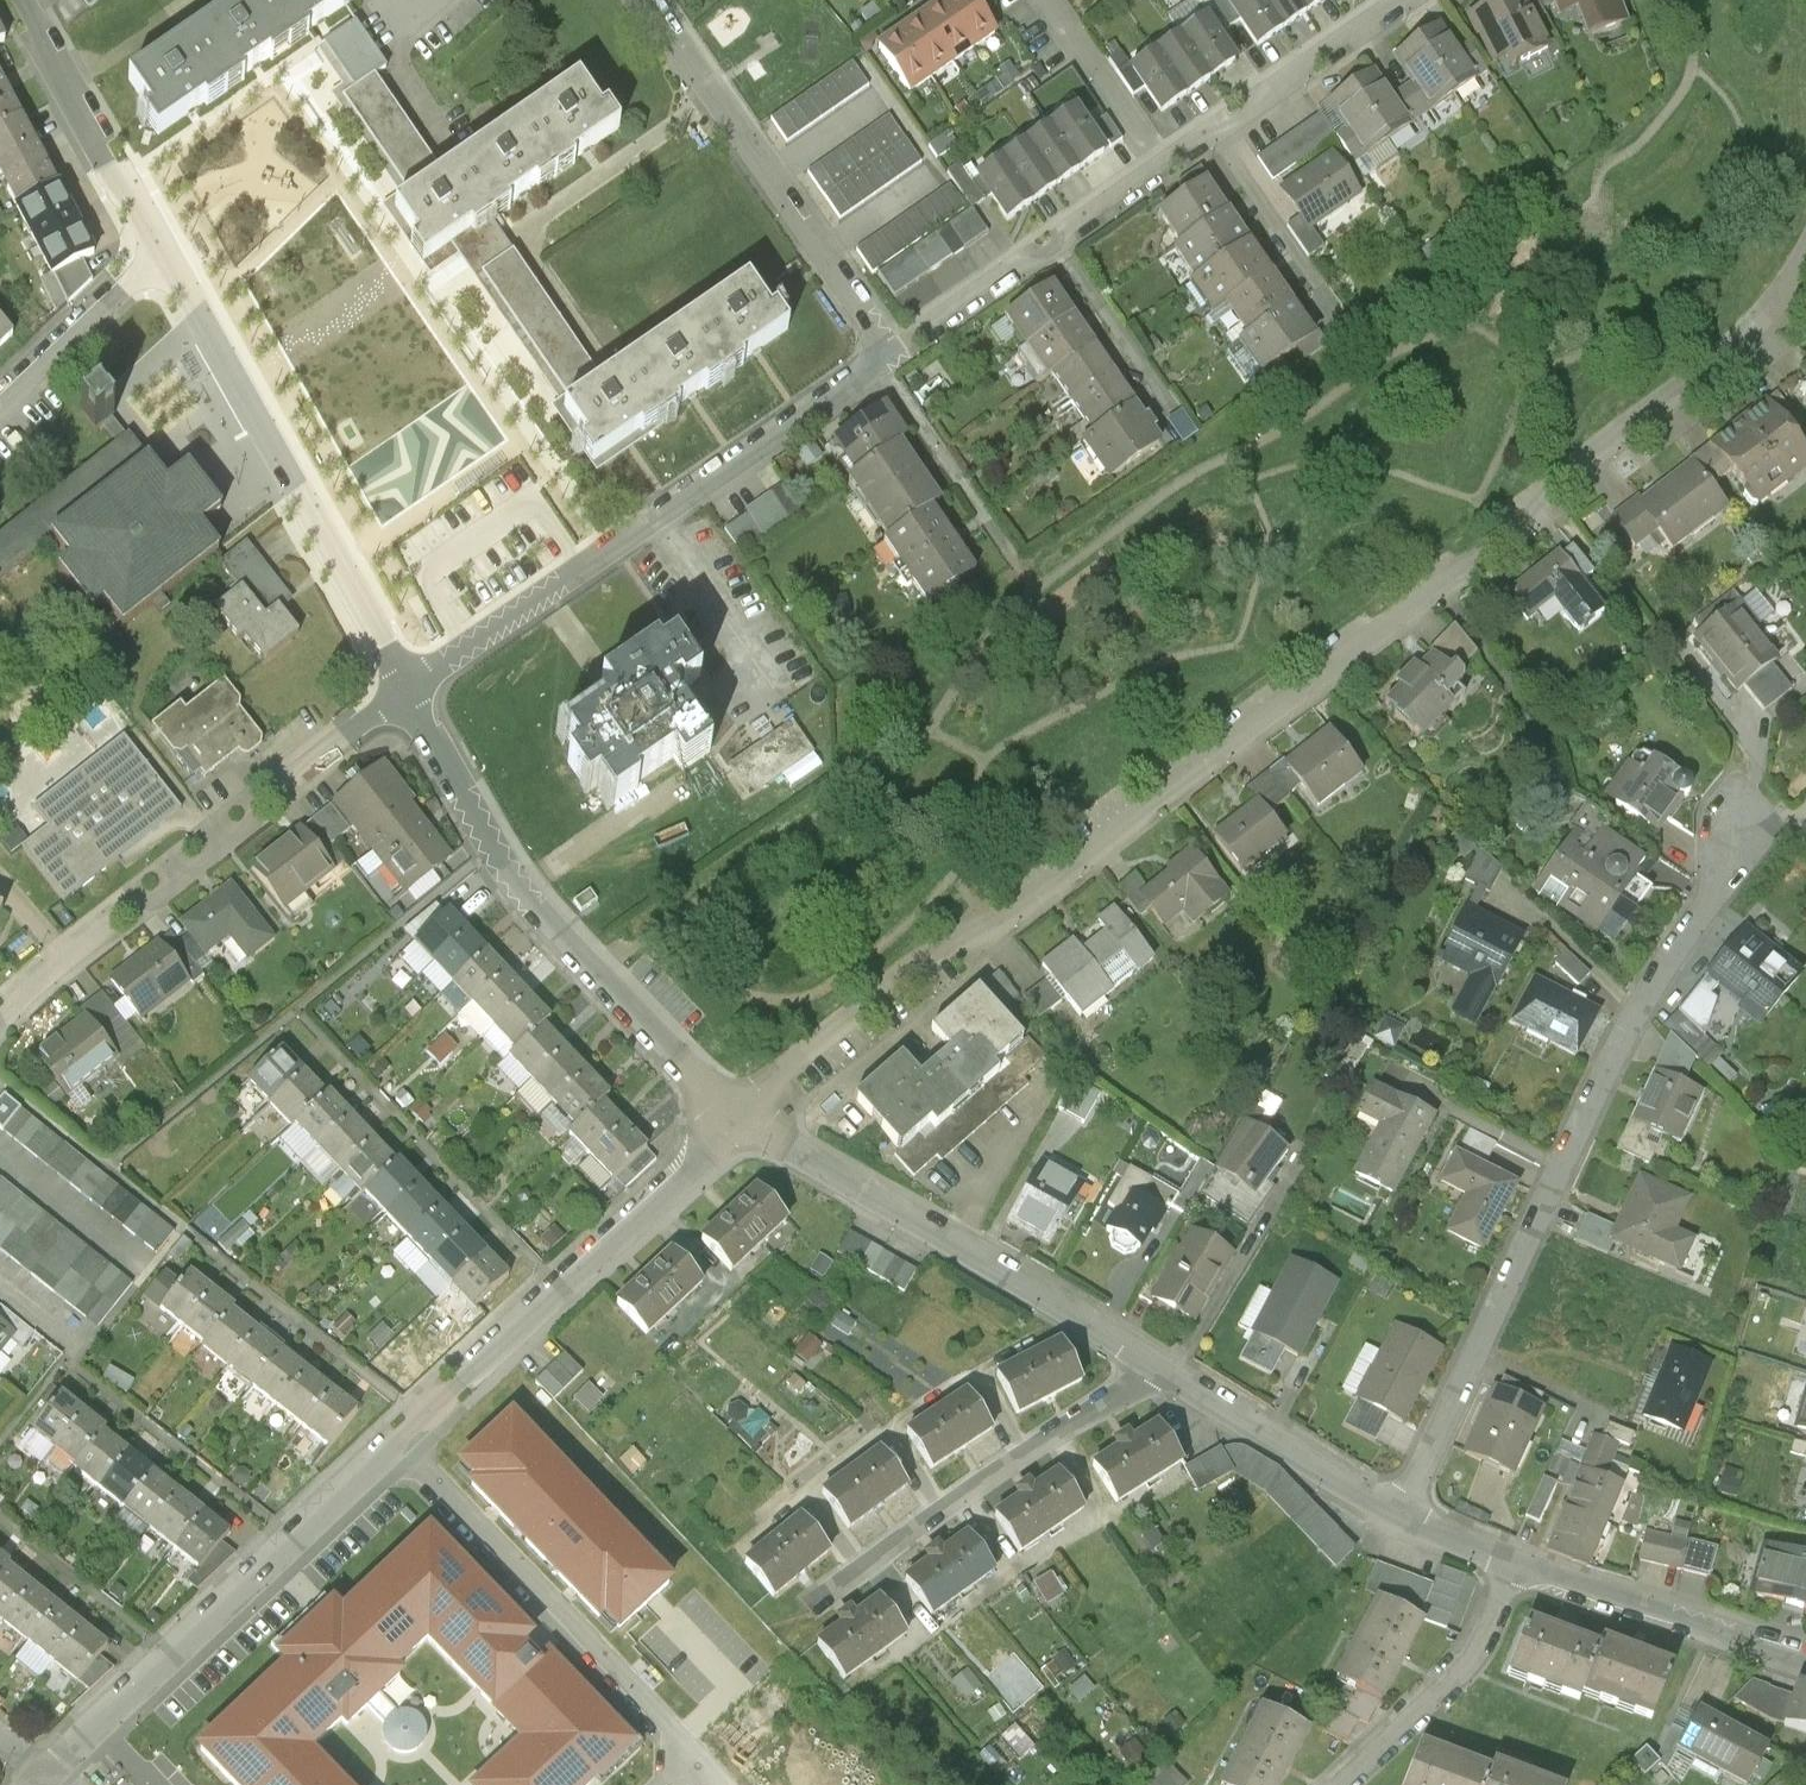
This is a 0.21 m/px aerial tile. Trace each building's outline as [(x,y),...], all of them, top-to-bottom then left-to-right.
[(89,10),(100,0),(80,0),(89,10)] [(189,40),(226,93),(243,81),(241,78),(269,58),(272,61),(289,49),(255,0),(247,0),(189,40)] [(289,49),(308,36),(306,33),(352,1),(352,0),(255,0),(289,49)] [(972,0),(950,0),(943,4),(974,49),(995,34),(972,0)] [(1135,0),(1126,6),(1135,18),(1143,12),(1135,0)] [(1206,0),(1198,0),(1192,4),(1205,23),(1216,39),(1228,31),(1206,0)] [(1224,0),(1206,0),(1228,31),(1240,23),(1228,6),(1224,0)] [(1259,0),(1238,0),(1228,6),(1240,23),(1257,48),(1281,32),(1259,0)] [(1305,16),(1294,0),(1259,0),(1281,32),(1305,16)] [(1305,16),(1328,0),(1294,0),(1305,16)] [(1470,17),(1482,42),(1485,41),(1493,58),(1503,53),(1512,70),(1547,53),(1532,24),(1520,0),(1504,0),(1470,17)] [(1532,24),(1545,18),(1542,12),(1536,0),(1520,0),(1532,24)] [(1542,12),(1555,7),(1553,0),(1536,0),(1542,12)] [(1555,7),(1559,16),(1589,5),(1599,34),(1627,24),(1618,0),(1553,0),(1555,7)] [(974,49),(943,4),(922,19),(952,63),(974,49)] [(882,20),(871,6),(858,16),(869,30),(882,20)] [(952,63),(922,19),(900,34),(930,77),(931,78),(952,63)] [(1205,23),(1180,39),(1209,81),(1234,64),(1216,39),(1205,23)] [(355,25),(324,46),(355,91),(375,77),(386,69),(355,25)] [(1455,54),(1436,28),(1416,43),(1453,98),(1475,83),(1472,78),(1455,54)] [(930,77),(900,34),(879,49),(909,93),(931,78),(930,77)] [(1209,81),(1180,39),(1157,56),(1186,97),(1209,81)] [(189,40),(129,81),(151,114),(146,117),(158,135),(205,103),(207,106),(226,93),(189,40)] [(1453,98),(1416,43),(1394,58),(1429,108),(1432,113),(1453,98)] [(1483,70),(1467,46),(1455,54),(1472,78),(1483,70)] [(1132,73),(1120,55),(1108,63),(1133,98),(1144,90),(1132,73)] [(1186,97),(1157,56),(1132,73),(1144,90),(1161,114),(1186,97)] [(867,87),(851,64),(770,121),(787,144),(867,87)] [(1018,80),(1009,66),(998,72),(1007,87),(1018,80)] [(1371,73),(1349,88),(1388,144),(1410,128),(1407,124),(1391,101),(1371,73)] [(443,177),(375,77),(355,91),(343,99),(412,198),(443,177)] [(21,120),(0,79),(0,131),(21,120)] [(1032,83),(1021,91),(1027,101),(1039,93),(1037,91),(1032,83)] [(578,84),(518,125),(555,178),(574,165),(571,162),(618,129),(606,112),(600,116),(578,84)] [(1429,108),(1413,85),(1401,93),(1417,116),(1429,108)] [(1388,144),(1349,88),(1328,103),(1347,131),(1364,154),(1367,159),(1388,144)] [(1417,116),(1401,93),(1391,101),(1407,124),(1417,116)] [(973,115),(967,105),(956,113),(962,122),(973,115)] [(1103,154),(1075,113),(1050,129),(1079,171),(1103,154)] [(1320,116),(1307,125),(1323,148),(1335,139),(1320,116)] [(904,142),(887,118),(807,175),(823,198),(904,142)] [(0,131),(0,175),(17,208),(57,187),(22,121),(23,120),(22,119),(21,120),(0,131)] [(1122,141),(1107,120),(1105,121),(1096,128),(1111,149),(1122,141)] [(518,125),(455,169),(492,222),(509,210),(507,206),(535,187),(537,190),(555,178),(518,125)] [(1323,148),(1307,125),(1295,134),(1310,156),(1323,148)] [(1079,171),(1050,129),(1027,146),(1055,187),(1079,171)] [(1364,154),(1347,131),(1335,139),(1352,163),(1364,154)] [(1295,134),(1282,142),(1298,165),(1310,156),(1295,134)] [(948,136),(930,149),(939,161),(956,148),(948,136)] [(920,165),(904,142),(823,198),(840,222),(920,165)] [(1298,165),(1282,142),(1270,151),(1285,174),(1298,165)] [(1055,187),(1027,146),(1003,162),(1032,204),(1055,187)] [(1270,151),(1257,159),(1273,182),(1285,174),(1270,151)] [(1332,159),(1282,193),(1300,219),(1308,230),(1309,229),(1319,222),(1321,224),(1341,210),(1335,202),(1353,189),(1332,159)] [(1032,204),(1003,162),(979,179),(1007,220),(1032,204)] [(983,201),(959,166),(947,174),(971,209),(983,201)] [(412,198),(395,210),(417,242),(411,246),(424,264),(470,232),(473,235),(492,222),(455,169),(443,177),(412,198)] [(1200,169),(1178,184),(1186,196),(1204,183),(1205,185),(1210,182),(1200,169)] [(1186,196),(1159,215),(1180,246),(1226,215),(1205,185),(1204,183),(1186,196)] [(92,253),(58,188),(58,187),(58,186),(57,187),(17,208),(53,275),(94,254),(93,253),(92,253)] [(962,212),(946,189),(856,251),(872,275),(962,212)] [(972,211),(949,227),(965,250),(988,234),(972,211)] [(1180,246),(1174,250),(1196,281),(1197,281),(1246,247),(1247,246),(1226,215),(1180,246)] [(1323,249),(1309,229),(1308,230),(1300,219),(1287,228),(1308,260),(1323,249)] [(1467,225),(1464,219),(1451,227),(1458,239),(1475,228),(1471,222),(1467,225)] [(965,250),(949,227),(878,278),(894,300),(965,250)] [(603,384),(497,230),(466,252),(542,363),(535,368),(549,389),(557,384),(572,406),(603,384)] [(196,238),(189,242),(200,261),(207,258),(196,238)] [(1246,247),(1197,281),(1218,312),(1226,307),(1268,278),(1246,247)] [(1440,258),(1433,248),(1422,255),(1429,265),(1440,258)] [(1268,278),(1226,307),(1248,338),(1290,309),(1269,277),(1268,278)] [(769,317),(747,285),(688,326),(724,379),(743,366),(741,363),(788,331),(775,313),(769,317)] [(1052,285),(1006,317),(1028,349),(1074,317),(1052,285)] [(1248,338),(1240,343),(1262,374),(1311,340),(1290,309),(1248,338)] [(1028,349),(1016,357),(1037,386),(1052,376),(1094,347),(1074,317),(1028,349)] [(10,336),(10,337),(12,336),(0,324),(0,346),(10,336)] [(688,326),(624,370),(661,423),(678,411),(676,407),(704,388),(706,391),(724,379),(688,326)] [(1161,352),(1153,340),(1145,346),(1152,358),(1161,352)] [(1094,347),(1052,376),(1071,404),(1113,374),(1094,347)] [(188,358),(181,362),(191,382),(199,378),(188,358)] [(572,406),(564,411),(586,443),(580,447),(593,465),(640,433),(642,436),(661,423),(624,370),(603,384),(572,406)] [(1113,374),(1071,404),(1093,436),(1133,409),(1136,407),(1113,374)] [(1796,424),(1775,397),(1763,406),(1783,434),(1796,424)] [(129,436),(126,438),(111,419),(113,417),(99,399),(81,414),(95,432),(102,426),(117,445),(0,539),(0,581),(53,539),(71,562),(60,571),(93,613),(105,603),(125,628),(156,603),(164,613),(172,607),(164,597),(220,552),(200,527),(221,510),(188,468),(167,485),(129,436)] [(1763,406),(1729,432),(1730,434),(1714,446),(1712,447),(1731,473),(1745,491),(1744,492),(1743,496),(1750,505),(1757,506),(1765,500),(1766,493),(1765,491),(1804,461),(1801,458),(1803,451),(1798,445),(1791,444),(1783,434),(1763,406)] [(881,407),(834,440),(857,473),(897,445),(904,441),(881,407)] [(1143,424),(1133,409),(1093,436),(1082,444),(1108,482),(1159,448),(1151,436),(1154,434),(1147,422),(1143,424)] [(1211,423),(1205,413),(1195,419),(1201,429),(1211,423)] [(1712,444),(1688,463),(1691,467),(1708,490),(1731,473),(1712,447),(1714,446),(1712,444)] [(939,505),(897,445),(857,473),(849,479),(890,538),(932,509),(939,505)] [(454,493),(458,500),(506,467),(501,460),(454,493)] [(1691,467),(1668,483),(1673,489),(1643,511),(1641,513),(1655,532),(1669,552),(1688,538),(1685,534),(1719,509),(1721,512),(1724,511),(1708,490),(1691,467)] [(994,503),(1005,495),(999,487),(989,495),(994,503)] [(785,520),(769,497),(746,514),(747,515),(763,537),(785,520)] [(1637,503),(1613,521),(1633,548),(1655,532),(1641,513),(1643,511),(1637,503)] [(890,538),(883,543),(899,565),(903,562),(917,581),(912,584),(927,606),(975,572),(932,509),(890,538)] [(763,537),(747,515),(725,531),(741,553),(763,537)] [(285,594),(258,559),(231,579),(241,592),(216,611),(239,641),(244,637),(262,661),(298,633),(274,602),(285,594)] [(1599,585),(1579,559),(1568,568),(1588,594),(1599,585)] [(1565,564),(1513,604),(1534,631),(1559,612),(1584,644),(1611,624),(1588,594),(1568,568),(1565,564)] [(1704,633),(1696,639),(1716,664),(1714,665),(1723,677),(1725,675),(1737,690),(1744,685),(1770,664),(1775,660),(1753,631),(1759,626),(1741,603),(1725,616),(1704,633)] [(1716,604),(1694,621),(1704,633),(1725,616),(1716,604)] [(1477,659),(1454,632),(1434,651),(1458,677),(1477,659)] [(655,652),(601,689),(610,702),(563,735),(579,758),(568,765),(586,792),(597,785),(613,807),(637,791),(634,787),(682,753),(691,767),(709,754),(669,695),(678,689),(682,694),(699,683),(674,647),(659,658),(655,652)] [(1435,665),(1422,677),(1414,668),(1396,684),(1401,690),(1386,704),(1397,716),(1395,718),(1413,737),(1415,735),(1417,738),(1442,715),(1444,718),(1464,700),(1450,685),(1458,677),(1434,651),(1428,656),(1435,665)] [(1770,664),(1744,685),(1754,697),(1780,677),(1770,664)] [(1780,677),(1754,697),(1764,711),(1790,690),(1780,677)] [(241,702),(224,680),(185,710),(180,704),(151,726),(172,754),(182,755),(184,753),(205,780),(239,753),(242,757),(249,757),(262,747),(262,737),(240,710),(241,702)] [(793,727),(730,772),(750,801),(813,756),(793,727)] [(1329,733),(1311,747),(1313,749),(1286,769),(1285,771),(1299,788),(1315,809),(1361,774),(1329,733)] [(124,739),(34,810),(49,829),(23,849),(65,903),(120,860),(108,845),(116,838),(122,845),(147,825),(153,833),(182,811),(124,739)] [(1676,775),(1643,752),(1636,753),(1631,759),(1633,766),(1638,770),(1617,801),(1655,828),(1679,794),(1683,794),(1687,792),(1690,790),(1691,786),(1691,782),(1690,778),(1687,775),(1683,774),(1679,773),(1676,775)] [(385,764),(364,780),(356,769),(347,777),(355,787),(330,807),(347,827),(355,820),(411,889),(447,860),(418,824),(423,820),(410,804),(414,800),(385,764)] [(1286,769),(1282,764),(1267,775),(1286,798),(1299,788),(1285,771),(1286,769)] [(1286,798),(1267,775),(1246,792),(1256,806),(1258,804),(1267,817),(1288,801),(1286,798)] [(1456,776),(1443,789),(1453,800),(1466,787),(1456,776)] [(1478,799),(1466,787),(1453,800),(1465,812),(1478,799)] [(1256,806),(1215,838),(1241,872),(1284,839),(1267,817),(1258,804),(1256,806)] [(347,827),(330,807),(313,821),(332,846),(350,832),(347,827)] [(332,846),(313,821),(300,831),(332,871),(344,862),(332,846)] [(1643,860),(1599,829),(1590,841),(1580,834),(1554,870),(1571,882),(1569,884),(1572,887),(1559,905),(1593,930),(1595,928),(1612,940),(1651,885),(1634,873),(1643,860)] [(332,871),(300,831),(252,870),(284,910),(332,871)] [(1191,854),(1175,866),(1178,870),(1149,893),(1143,898),(1151,909),(1162,924),(1193,899),(1206,915),(1226,899),(1191,854)] [(1137,877),(1119,891),(1140,918),(1151,909),(1143,898),(1149,893),(1137,877)] [(1505,927),(1472,909),(1483,888),(1477,884),(1465,905),(1463,904),(1436,953),(1433,953),(1426,967),(1432,970),(1438,957),(1470,975),(1449,1012),(1472,1025),(1495,983),(1496,984),(1519,943),(1501,933),(1505,927)] [(230,887),(183,925),(191,935),(207,955),(221,944),(239,966),(272,939),(230,887)] [(1109,934),(1084,954),(1075,943),(1043,967),(1081,1017),(1154,960),(1116,911),(1100,923),(1109,934)] [(447,912),(414,944),(434,965),(467,934),(447,912)] [(179,944),(171,933),(158,944),(189,981),(192,985),(204,975),(198,968),(179,944)] [(467,934),(434,965),(453,985),(486,954),(467,934)] [(1771,958),(1741,934),(1714,967),(1745,992),(1745,993),(1750,997),(1740,1009),(1759,1025),(1800,974),(1775,954),(1771,958)] [(207,955),(191,935),(179,944),(198,968),(210,959),(207,955)] [(158,944),(112,982),(143,1018),(189,981),(158,944)] [(1570,950),(1558,959),(1576,983),(1588,974),(1570,950)] [(486,954),(453,985),(454,986),(441,999),(459,1018),(473,1005),(506,974),(486,954)] [(506,974),(473,1005),(495,1029),(528,998),(506,974)] [(1599,1012),(1533,978),(1510,1022),(1575,1056),(1599,1012)] [(1062,1004),(1045,983),(1023,1000),(1039,1021),(1062,1004)] [(1023,1041),(978,991),(932,1031),(950,1052),(935,1065),(967,1101),(998,1074),(993,1068),(1023,1041)] [(148,1051),(103,993),(81,1010),(85,1016),(86,1016),(118,1057),(126,1067),(148,1051)] [(528,998),(495,1029),(516,1052),(543,1028),(550,1021),(528,998)] [(85,1016),(61,1035),(62,1037),(37,1057),(67,1097),(118,1057),(86,1016),(85,1016)] [(1722,1057),(1684,1017),(1667,1034),(1706,1072),(1722,1057)] [(565,1051),(543,1028),(516,1052),(510,1059),(532,1082),(565,1051)] [(446,1034),(428,1050),(440,1063),(458,1048),(446,1034)] [(998,1074),(967,1101),(985,1122),(1030,1083),(1025,1078),(1048,1058),(1029,1036),(1023,1041),(993,1068),(998,1074)] [(281,1051),(248,1082),(270,1105),(303,1074),(281,1051)] [(587,1075),(565,1051),(532,1082),(554,1106),(587,1075)] [(920,1078),(902,1058),(855,1098),(900,1149),(930,1123),(936,1129),(967,1101),(935,1065),(920,1078)] [(1382,1078),(1401,1085),(1407,1067),(1388,1060),(1382,1078)] [(1685,1080),(1657,1067),(1625,1137),(1638,1143),(1644,1129),(1679,1145),(1702,1094),(1682,1085),(1685,1080)] [(325,1098),(303,1074),(270,1105),(292,1129),(295,1126),(325,1098)] [(587,1075),(554,1106),(575,1129),(602,1105),(608,1098),(587,1075)] [(1058,1111),(1083,1124),(1099,1095),(1074,1081),(1058,1111)] [(1434,1113),(1374,1081),(1360,1106),(1384,1119),(1355,1173),(1392,1192),(1434,1113)] [(325,1098),(295,1126),(317,1149),(351,1118),(329,1094),(325,1098)] [(4,1096),(0,1102),(0,1130),(3,1133),(22,1110),(4,1096)] [(967,1101),(936,1129),(930,1123),(900,1149),(895,1154),(914,1176),(937,1156),(942,1161),(985,1122),(967,1101)] [(575,1129),(569,1135),(591,1159),(624,1128),(602,1105),(575,1129)] [(22,1110),(3,1133),(14,1142),(32,1119),(22,1110)] [(351,1118),(317,1149),(339,1173),(373,1141),(351,1118)] [(1286,1155),(1246,1126),(1249,1121),(1242,1118),(1214,1170),(1199,1194),(1245,1226),(1270,1190),(1263,1186),(1286,1155)] [(32,1119),(14,1142),(25,1151),(43,1128),(32,1119)] [(43,1128),(25,1151),(36,1159),(54,1136),(43,1128)] [(624,1128),(591,1159),(611,1181),(613,1179),(644,1150),(624,1128)] [(54,1136),(36,1159),(47,1168),(65,1145),(54,1136)] [(339,1173),(331,1180),(336,1186),(332,1190),(344,1203),(348,1199),(353,1204),(365,1193),(395,1165),(373,1141),(339,1173)] [(65,1145),(47,1168),(57,1176),(75,1153),(65,1145)] [(303,1160),(319,1182),(333,1171),(317,1150),(303,1160)] [(644,1150),(613,1179),(624,1191),(655,1162),(644,1150)] [(75,1153),(57,1176),(68,1184),(86,1161),(75,1153)] [(1516,1186),(1455,1154),(1444,1176),(1470,1190),(1447,1233),(1481,1251),(1516,1186)] [(86,1161),(68,1184),(78,1193),(97,1170),(86,1161)] [(395,1165),(365,1193),(387,1217),(419,1186),(397,1162),(395,1165)] [(1152,1181),(1130,1168),(1108,1205),(1118,1211),(1107,1229),(1114,1233),(1111,1238),(1113,1247),(1124,1253),(1133,1251),(1136,1247),(1139,1249),(1149,1231),(1152,1233),(1166,1209),(1169,1210),(1170,1208),(1186,1217),(1199,1194),(1214,1170),(1199,1162),(1181,1193),(1154,1177),(1152,1181)] [(1076,1184),(1045,1166),(1011,1221),(1049,1244),(1065,1217),(1059,1214),(1076,1184)] [(97,1170),(78,1193),(90,1201),(108,1179),(97,1170)] [(0,1182),(0,1204),(14,1187),(3,1179),(0,1182)] [(108,1179),(90,1201),(101,1210),(119,1187),(108,1179)] [(1686,1201),(1640,1179),(1616,1230),(1611,1241),(1613,1242),(1677,1272),(1691,1243),(1671,1234),(1686,1201)] [(234,1185),(212,1206),(223,1218),(245,1197),(234,1185)] [(419,1186),(387,1217),(409,1240),(441,1209),(419,1186)] [(0,1204),(0,1213),(7,1219),(25,1196),(14,1187),(0,1204)] [(119,1187),(101,1210),(112,1219),(130,1196),(119,1187)] [(786,1226),(758,1194),(734,1216),(732,1213),(722,1222),(724,1224),(701,1245),(730,1277),(786,1226)] [(25,1196),(7,1219),(17,1227),(35,1204),(25,1196)] [(130,1196),(112,1219),(122,1227),(141,1205),(130,1196)] [(35,1204),(17,1227),(27,1235),(45,1212),(35,1204)] [(141,1205),(122,1227),(133,1236),(152,1213),(141,1205)] [(463,1233),(441,1209),(409,1240),(431,1263),(463,1233)] [(45,1212),(27,1235),(38,1244),(56,1221),(45,1212)] [(152,1213),(133,1236),(144,1245),(163,1222),(152,1213)] [(1616,1230),(1587,1217),(1575,1244),(1607,1257),(1613,1242),(1611,1241),(1616,1230)] [(0,1227),(0,1248),(17,1227),(7,1219),(0,1227)] [(56,1221),(38,1244),(49,1252),(67,1229),(56,1221)] [(163,1222),(144,1245),(155,1254),(174,1231),(163,1222)] [(0,1248),(0,1251),(9,1258),(27,1235),(17,1227),(0,1248)] [(67,1229),(49,1252),(61,1261),(79,1238),(67,1229)] [(1184,1250),(1153,1301),(1154,1301),(1191,1324),(1232,1255),(1194,1232),(1184,1250)] [(463,1233),(431,1263),(453,1287),(485,1256),(463,1233)] [(27,1235),(9,1258),(20,1266),(38,1244),(27,1235)] [(836,1257),(903,1294),(915,1273),(848,1235),(836,1257)] [(79,1238),(61,1261),(71,1270),(89,1247),(79,1238)] [(1170,1242),(1139,1296),(1152,1304),(1154,1301),(1153,1301),(1184,1250),(1170,1242)] [(38,1244),(20,1266),(31,1275),(49,1252),(38,1244)] [(89,1247),(71,1270),(82,1278),(100,1256),(89,1247)] [(49,1252),(31,1275),(42,1284),(61,1261),(49,1252)] [(100,1256),(82,1278),(93,1287),(111,1264),(100,1256)] [(485,1256),(453,1287),(475,1310),(507,1279),(485,1256)] [(701,1288),(673,1258),(649,1280),(647,1278),(638,1286),(640,1288),(617,1309),(645,1339),(701,1288)] [(1290,1259),(1249,1334),(1282,1351),(1298,1360),(1338,1284),(1290,1259)] [(61,1261),(42,1284),(53,1293),(71,1270),(61,1261)] [(111,1264),(93,1287),(104,1296),(122,1273),(111,1264)] [(71,1270),(53,1293),(64,1301),(82,1278),(71,1270)] [(122,1273),(104,1296),(115,1305),(133,1282),(122,1273)] [(177,1288),(162,1276),(145,1297),(183,1327),(211,1292),(188,1274),(177,1288)] [(82,1278),(64,1301),(75,1310),(93,1287),(82,1278)] [(93,1287),(75,1310),(86,1319),(104,1296),(93,1287)] [(211,1292),(183,1327),(204,1345),(229,1314),(232,1310),(211,1292)] [(104,1296),(86,1319),(97,1327),(115,1305),(104,1296)] [(1,1306),(0,1307),(0,1324),(12,1334),(9,1338),(22,1348),(34,1333),(1,1306)] [(204,1345),(201,1349),(227,1370),(255,1334),(229,1314),(204,1345)] [(9,1338),(12,1334),(0,1324),(0,1350),(9,1338)] [(1396,1329),(1374,1370),(1371,1369),(1356,1398),(1388,1415),(1401,1422),(1402,1419),(1400,1418),(1414,1391),(1411,1390),(1417,1380),(1421,1382),(1439,1348),(1395,1325),(1393,1327),(1396,1329)] [(281,1355),(255,1334),(227,1370),(252,1390),(281,1355)] [(1282,1351),(1249,1334),(1234,1360),(1268,1378),(1282,1351)] [(1062,1346),(997,1377),(1016,1416),(1043,1403),(1043,1404),(1055,1398),(1054,1397),(1081,1384),(1062,1346)] [(1671,1350),(1644,1416),(1681,1432),(1682,1430),(1678,1428),(1687,1406),(1692,1407),(1709,1366),(1671,1350)] [(564,1354),(534,1383),(553,1403),(583,1374),(564,1354)] [(306,1374),(281,1355),(252,1390),(277,1410),(306,1374)] [(331,1394),(306,1374),(277,1410),(302,1430),(331,1394)] [(1540,1410),(1494,1389),(1465,1452),(1511,1473),(1540,1410)] [(331,1394),(302,1430),(327,1450),(356,1415),(331,1394)] [(1797,1426),(1805,1428),(1805,1395),(1797,1426)] [(82,1412),(62,1396),(33,1432),(53,1448),(82,1412)] [(967,1397),(906,1435),(929,1472),(955,1456),(956,1457),(966,1450),(965,1449),(990,1433),(967,1397)] [(1388,1415),(1356,1398),(1342,1425),(1374,1442),(1388,1415)] [(104,1431),(82,1412),(53,1448),(76,1467),(101,1435),(104,1431)] [(601,1514),(512,1419),(461,1467),(477,1483),(471,1488),(512,1531),(518,1526),(530,1539),(525,1544),(544,1565),(550,1560),(562,1573),(557,1578),(598,1622),(603,1616),(619,1632),(669,1585),(656,1573),(651,1578),(639,1565),(644,1560),(614,1527),(608,1532),(596,1519),(601,1514)] [(1633,1436),(1607,1425),(1602,1438),(1628,1449),(1633,1436)] [(1158,1426),(1132,1442),(1127,1436),(1116,1443),(1120,1450),(1094,1467),(1117,1503),(1181,1462),(1158,1426)] [(126,1455),(101,1435),(76,1467),(73,1471),(99,1490),(126,1455)] [(1614,1446),(1594,1438),(1587,1453),(1609,1462),(1614,1446)] [(1555,1455),(1581,1466),(1586,1454),(1560,1443),(1555,1455)] [(1354,1551),(1277,1470),(1240,1446),(1226,1446),(1219,1452),(1230,1470),(1265,1494),(1336,1568),(1354,1551)] [(1217,1449),(1185,1470),(1198,1490),(1230,1470),(1219,1452),(1217,1449)] [(1609,1462),(1587,1453),(1580,1470),(1602,1480),(1608,1466),(1607,1466),(1609,1462)] [(880,1454),(822,1497),(847,1532),(872,1514),(873,1515),(882,1509),(881,1507),(906,1489),(880,1454)] [(126,1455),(99,1490),(124,1511),(151,1475),(126,1455)] [(1602,1480),(1580,1470),(1547,1551),(1586,1567),(1620,1487),(1602,1480)] [(177,1496),(151,1475),(124,1511),(149,1531),(177,1496)] [(1058,1475),(1031,1493),(1027,1486),(1017,1493),(1021,1500),(995,1517),(1020,1553),(1083,1511),(1058,1475)] [(1556,1485),(1542,1479),(1525,1518),(1540,1524),(1556,1485)] [(177,1496),(149,1531),(174,1552),(202,1516),(177,1496)] [(227,1536),(202,1516),(174,1552),(199,1571),(200,1572),(220,1545),(227,1536)] [(801,1521),(745,1566),(773,1600),(796,1580),(798,1582),(807,1575),(805,1573),(828,1554),(801,1521)] [(1687,1544),(1645,1533),(1638,1559),(1680,1570),(1687,1544)] [(430,1534),(325,1633),(307,1615),(271,1648),(289,1667),(201,1751),(234,1784),(338,1784),(308,1753),(341,1722),(346,1729),(366,1710),(385,1729),(384,1736),(384,1743),(389,1752),(397,1756),(405,1758),(414,1756),(421,1750),(425,1741),(425,1734),(423,1726),(418,1720),(407,1716),(398,1717),(379,1697),(400,1678),(394,1672),(426,1641),(524,1744),(480,1784),(591,1784),(631,1747),(546,1657),(536,1668),(519,1650),(530,1640),(430,1534)] [(993,1572),(967,1537),(942,1555),(937,1549),(926,1557),(931,1563),(906,1581),(932,1617),(993,1572)] [(1718,1548),(1688,1540),(1687,1544),(1680,1570),(1709,1578),(1718,1548)] [(235,1556),(220,1545),(200,1572),(199,1571),(187,1584),(197,1592),(235,1556)] [(1765,1546),(1752,1591),(1805,1607),(1805,1558),(1765,1546)] [(1390,1571),(1375,1565),(1365,1592),(1378,1599),(1378,1598),(1379,1598),(1390,1571)] [(1467,1577),(1439,1567),(1432,1586),(1419,1619),(1446,1630),(1467,1577)] [(3,1625),(31,1590),(5,1569),(0,1576),(0,1623),(3,1625)] [(1047,1602),(1064,1592),(1053,1571),(1035,1581),(1047,1602)] [(1403,1576),(1390,1571),(1379,1598),(1392,1605),(1403,1576)] [(1403,1576),(1392,1605),(1405,1612),(1416,1582),(1403,1576)] [(1428,1586),(1416,1582),(1405,1612),(1419,1619),(1432,1586),(1428,1585),(1428,1586)] [(31,1590),(3,1625),(27,1645),(56,1609),(31,1590)] [(1379,1598),(1378,1598),(1378,1599),(1336,1678),(1379,1700),(1421,1621),(1419,1619),(1405,1612),(1392,1605),(1379,1598)] [(879,1601),(855,1619),(850,1612),(838,1621),(843,1627),(818,1646),(844,1681),(905,1636),(879,1601)] [(56,1609),(27,1645),(53,1665),(81,1630),(56,1609)] [(1554,1632),(1528,1622),(1508,1672),(1579,1700),(1582,1691),(1598,1650),(1564,1636),(1565,1635),(1554,1631),(1554,1632)] [(108,1651),(81,1630),(53,1665),(79,1686),(80,1686),(100,1660),(108,1651)] [(1672,1669),(1637,1655),(1638,1653),(1628,1650),(1627,1651),(1602,1641),(1598,1650),(1582,1691),(1652,1719),(1672,1669)] [(114,1671),(100,1660),(80,1686),(90,1693),(114,1671)] [(1793,1697),(1770,1687),(1770,1686),(1752,1679),(1734,1697),(1770,1719),(1784,1724),(1793,1697)] [(1799,1681),(1793,1697),(1784,1724),(1805,1732),(1805,1684),(1799,1681)] [(1263,1706),(1221,1784),(1277,1784),(1306,1729),(1263,1706)] [(1699,1711),(1687,1733),(1681,1744),(1679,1746),(1741,1784),(1747,1784),(1767,1749),(1699,1711)] [(1023,1759),(1038,1746),(1016,1721),(1001,1734),(1023,1759)] [(1687,1733),(1671,1726),(1656,1759),(1660,1763),(1679,1746),(1681,1744),(1687,1733)] [(1000,1772),(1017,1754),(998,1736),(981,1754),(1000,1772)] [(1418,1747),(1403,1784),(1485,1784),(1489,1775),(1456,1762),(1457,1760),(1445,1756),(1444,1757),(1418,1747)] [(1167,1762),(1155,1773),(1166,1784),(1181,1784),(1185,1781),(1167,1762)] [(1520,1774),(1519,1776),(1493,1766),(1489,1775),(1485,1784),(1542,1784),(1531,1781),(1532,1779),(1520,1774)] [(1155,1773),(1144,1782),(1146,1784),(1166,1784),(1155,1773)]
